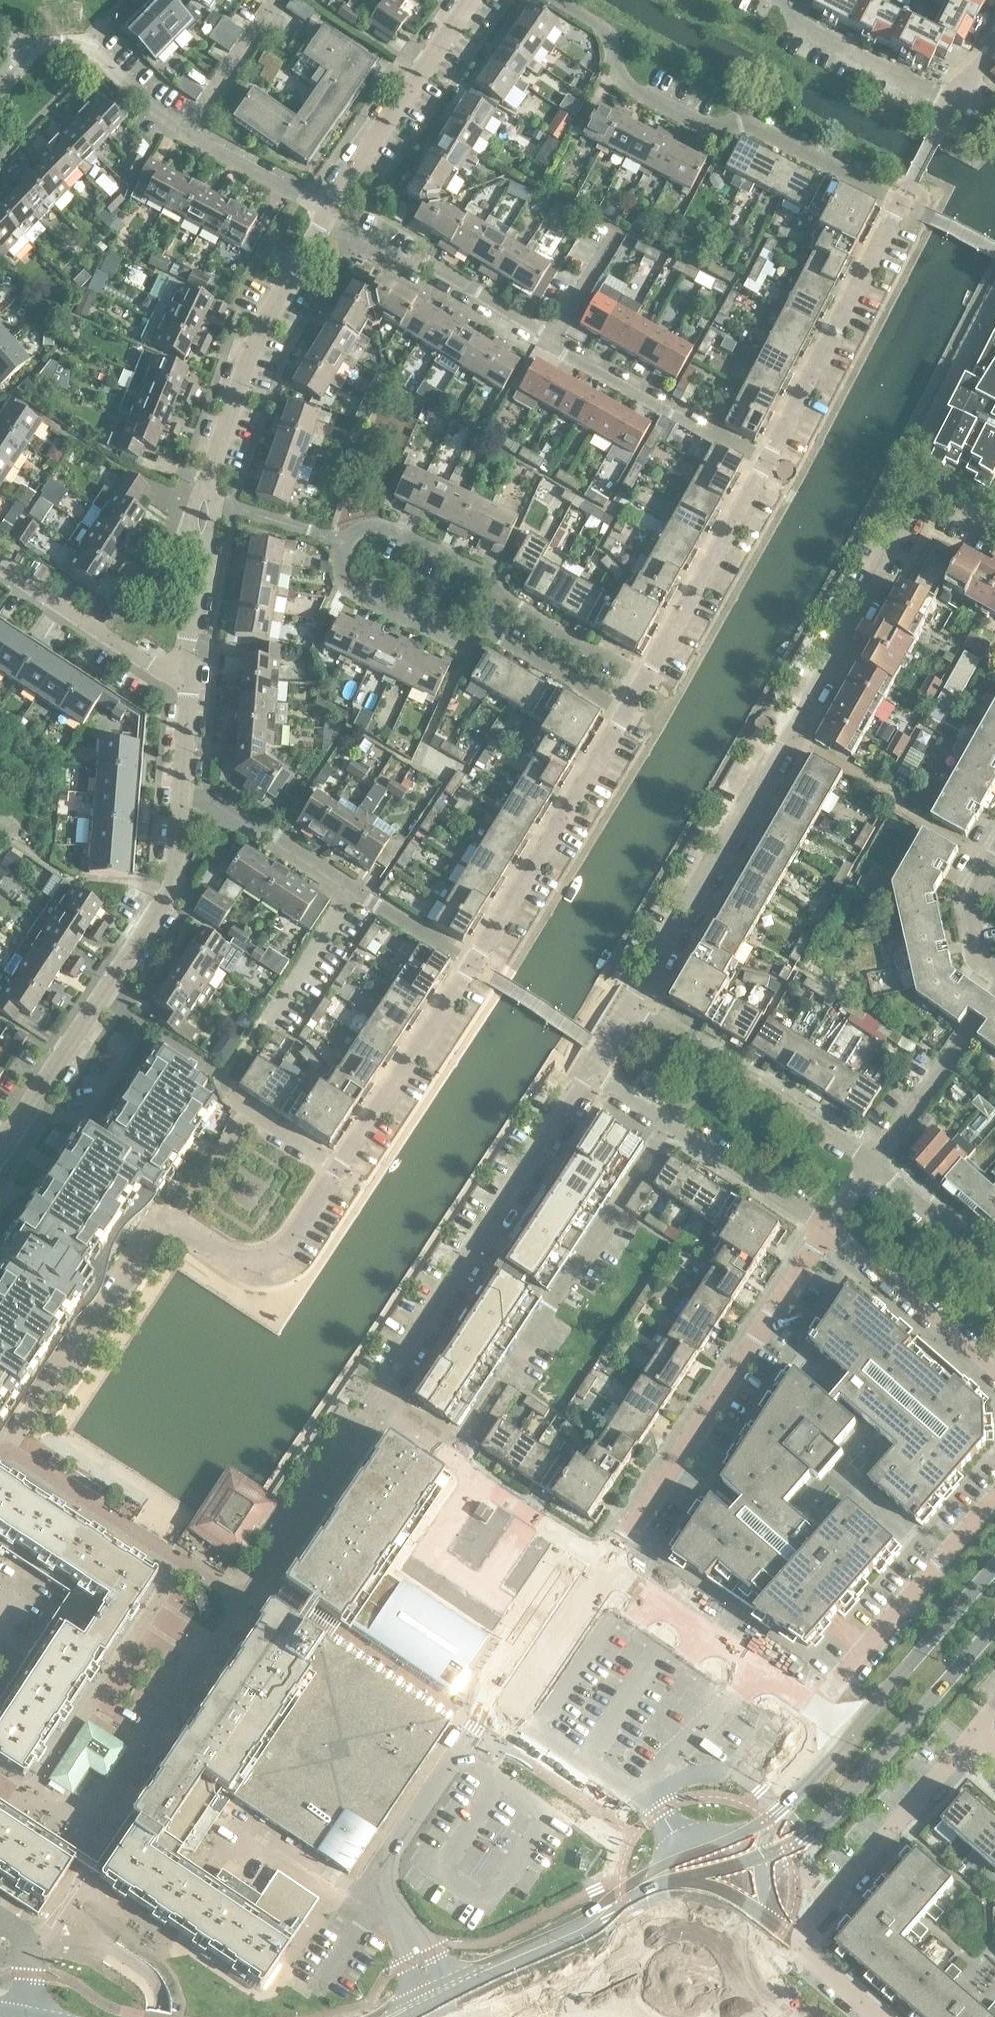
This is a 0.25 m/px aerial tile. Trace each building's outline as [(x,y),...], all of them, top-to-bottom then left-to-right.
[(150,3),(141,12),(173,42),(191,24),(166,0),(150,0),(148,1),(150,3)] [(260,14),(268,2),(265,0),(245,0),(244,3),(260,14)] [(307,24),(316,12),(298,0),(292,0),(285,9),(307,24)] [(368,23),(377,29),(373,34),(387,44),(391,39),(393,40),(408,18),(399,12),(407,0),(384,0),(368,23)] [(850,28),(862,34),(859,41),(868,45),(872,39),(901,54),(897,60),(907,65),(910,59),(927,68),(934,54),(945,60),(951,47),(860,0),(815,0),(811,8),(828,16),(825,23),(834,28),(838,21),(850,28)] [(935,33),(961,47),(970,30),(976,33),(981,23),(975,20),(985,0),(952,0),(935,33)] [(543,44),(545,41),(554,29),(564,35),(569,28),(559,21),(557,24),(524,2),(518,10),(524,14),(516,26),(543,44)] [(337,14),(345,19),(351,10),(343,5),(337,14)] [(351,10),(345,19),(353,25),(359,16),(351,10)] [(129,35),(156,60),(173,42),(141,12),(133,20),(131,19),(122,29),(129,35)] [(223,18),(216,29),(236,43),(243,32),(223,18)] [(555,48),(545,41),(543,44),(516,26),(508,38),(502,34),(497,41),(529,64),(532,61),(540,49),(550,56),(555,48)] [(296,120),(253,90),(232,120),(276,150),(279,147),(307,166),(377,64),(323,27),(291,73),(316,90),(296,120)] [(216,29),(209,39),(229,53),(236,43),(216,29)] [(541,68),(532,61),(529,64),(497,41),(491,50),(497,54),(489,65),(516,83),(518,80),(526,69),(536,76),(541,68)] [(528,87),(518,80),(516,83),(489,65),(481,77),(475,73),(469,82),(502,104),(513,88),(523,95),(528,87)] [(203,92),(182,78),(175,88),(196,102),(203,92)] [(81,113),(107,138),(127,117),(115,106),(111,111),(97,97),(81,113)] [(481,135),(483,131),(491,118),(501,124),(506,116),(496,110),(493,113),(466,97),(458,109),(452,106),(447,114),(481,135)] [(585,107),(573,131),(582,135),(598,144),(596,149),(602,152),(604,147),(623,111),(615,106),(611,114),(597,107),(594,112),(585,107)] [(604,147),(602,152),(607,155),(609,150),(625,158),(640,129),(627,122),(631,114),(623,111),(604,147)] [(92,154),(107,138),(81,113),(66,129),(92,154)] [(494,137),(483,131),(481,135),(447,114),(442,122),(448,126),(441,138),(469,155),(471,151),(478,139),(489,145),(494,137)] [(550,125),(546,132),(557,140),(562,133),(550,125)] [(640,129),(625,158),(641,166),(638,171),(644,174),(647,169),(666,133),(658,128),(654,136),(640,129)] [(91,169),(84,162),(92,154),(66,129),(51,144),(77,169),(85,176),(91,169)] [(647,169),(644,174),(650,177),(653,172),(668,180),(683,151),(669,144),(673,136),(666,133),(647,169)] [(481,157),(471,151),(469,155),(441,138),(433,151),(427,147),(422,155),(456,176),(466,159),(476,166),(481,157)] [(740,187),(744,180),(759,149),(740,139),(724,170),(734,175),(730,182),(740,187)] [(62,184),(63,184),(77,169),(51,144),(36,160),(42,166),(42,165),(62,184)] [(543,149),(535,161),(547,168),(555,156),(543,149)] [(759,149),(744,180),(740,187),(749,192),(753,185),(763,190),(779,159),(759,149)] [(683,151),(668,180),(683,188),(681,193),(687,197),(709,155),(700,150),(696,158),(683,151)] [(133,154),(129,163),(138,168),(143,159),(133,154)] [(452,199),(451,195),(446,192),(456,176),(422,155),(417,163),(423,167),(406,195),(418,202),(421,197),(425,199),(426,205),(452,199)] [(779,159),(763,190),(782,200),(798,169),(779,159)] [(163,208),(180,177),(149,160),(138,181),(139,182),(131,198),(144,205),(147,200),(163,208)] [(42,165),(42,166),(34,174),(23,163),(16,170),(24,177),(28,181),(53,206),(69,190),(63,184),(62,184),(42,165)] [(134,176),(138,168),(129,163),(124,171),(134,176)] [(798,169),(782,200),(802,210),(817,179),(798,169)] [(24,177),(16,170),(9,176),(17,184),(24,177)] [(404,170),(399,178),(402,181),(407,181),(410,177),(408,173),(404,170)] [(551,176),(547,185),(554,189),(559,179),(551,176)] [(163,208),(182,218),(199,187),(180,177),(163,208)] [(802,210),(821,220),(837,189),(817,179),(802,210)] [(53,206),(28,181),(13,196),(38,221),(53,206)] [(510,181),(505,192),(516,196),(521,186),(510,181)] [(182,218),(201,228),(218,197),(199,187),(182,218)] [(854,247),(858,241),(874,209),(837,189),(821,220),(817,228),(854,247)] [(110,200),(118,208),(124,201),(117,194),(110,200)] [(13,196),(0,209),(0,214),(23,237),(38,221),(13,196)] [(201,228),(220,239),(237,207),(218,197),(201,228)] [(466,217),(462,215),(450,207),(453,202),(452,199),(426,205),(427,210),(425,214),(420,211),(413,223),(441,240),(437,246),(446,251),(466,217)] [(110,200),(103,208),(111,215),(115,210),(118,208),(110,200)] [(394,213),(406,210),(405,206),(395,200),(389,210),(394,213)] [(605,202),(600,212),(610,217),(613,212),(611,205),(605,202)] [(468,206),(462,215),(466,217),(446,251),(454,256),(458,250),(470,257),(487,230),(483,227),(470,220),(476,211),(468,206)] [(263,233),(252,227),(257,217),(237,207),(220,239),(251,255),(263,233)] [(406,210),(394,213),(391,218),(401,224),(407,214),(406,210)] [(8,253),(14,259),(29,243),(23,237),(0,214),(0,261),(8,253)] [(647,219),(638,214),(631,229),(640,233),(647,219)] [(488,218),(483,227),(487,230),(470,257),(482,265),(479,271),(487,276),(507,242),(503,239),(491,232),(496,223),(488,218)] [(662,223),(654,239),(666,245),(674,230),(662,223)] [(777,236),(789,239),(791,230),(779,227),(777,236)] [(844,267),(850,256),(854,247),(817,228),(812,237),(819,241),(814,251),(844,267)] [(803,233),(791,230),(789,239),(801,242),(803,233)] [(509,231),(503,239),(507,242),(487,276),(495,281),(499,275),(511,282),(528,254),(524,252),(512,244),(517,236),(509,231)] [(770,239),(764,250),(772,254),(778,243),(770,239)] [(633,250),(645,256),(649,248),(638,242),(633,250)] [(73,243),(67,249),(73,254),(78,248),(73,243)] [(529,243),(524,252),(528,254),(511,282),(523,289),(519,296),(528,301),(549,267),(532,257),(537,248),(529,243)] [(660,253),(649,248),(645,256),(656,262),(660,253)] [(834,286),(838,278),(844,267),(814,251),(804,270),(834,286)] [(687,262),(698,268),(703,259),(691,253),(687,262)] [(147,264),(156,268),(160,258),(152,254),(147,264)] [(169,262),(160,258),(156,268),(165,272),(169,262)] [(759,258),(753,269),(761,273),(768,262),(759,258)] [(361,266),(364,278),(368,277),(374,268),(364,261),(361,266)] [(672,270),(683,276),(688,267),(676,262),(672,270)] [(706,272),(718,278),(722,269),(711,263),(706,272)] [(364,278),(361,266),(357,264),(351,273),(360,279),(364,278)] [(182,265),(178,272),(185,276),(187,272),(185,267),(182,265)] [(699,273),(688,267),(683,276),(695,282),(699,273)] [(733,275),(722,269),(718,278),(729,283),(733,275)] [(755,284),(761,273),(753,269),(747,280),(755,284)] [(824,306),(830,295),(834,286),(804,270),(793,290),(824,306)] [(187,283),(196,287),(200,277),(192,273),(187,283)] [(209,281),(200,277),(196,287),(204,291),(209,281)] [(369,299),(376,325),(380,324),(383,319),(399,329),(419,295),(411,290),(407,296),(379,279),(372,291),(377,294),(375,297),(369,299)] [(223,317),(225,311),(227,308),(169,281),(159,301),(203,322),(208,310),(223,317)] [(727,288),(716,282),(711,290),(723,296),(727,288)] [(90,283),(87,289),(99,294),(101,289),(90,283)] [(357,339),(360,335),(367,323),(372,326),(376,325),(369,299),(364,300),(360,298),(363,293),(351,286),(334,314),(328,310),(323,319),(357,339)] [(814,325),(818,316),(824,306),(793,290),(783,309),(814,325)] [(731,292),(725,303),(733,307),(739,296),(731,292)] [(399,329),(396,334),(401,337),(404,332),(419,341),(436,314),(423,306),(427,298),(420,294),(419,295),(399,329)] [(579,326),(596,296),(591,294),(573,323),(579,326)] [(579,326),(598,337),(615,307),(596,296),(579,326)] [(159,301),(150,320),(208,348),(212,339),(203,335),(200,339),(196,337),(203,322),(159,301)] [(79,303),(75,313),(86,317),(90,307),(79,303)] [(726,319),(733,307),(725,303),(718,314),(726,319)] [(615,307),(598,337),(617,348),(634,318),(615,307)] [(804,344),(810,334),(814,325),(783,309),(773,329),(804,344)] [(436,314),(419,341),(434,350),(431,355),(437,359),(440,354),(461,319),(453,314),(449,321),(436,314)] [(634,318),(617,348),(636,359),(653,329),(634,318)] [(369,341),(360,335),(357,339),(323,319),(318,327),(324,331),(317,343),(345,359),(347,356),(355,344),(364,349),(369,341)] [(437,359),(435,362),(455,375),(460,366),(477,338),(464,330),(468,323),(461,319),(440,354),(437,359)] [(208,348),(150,320),(141,340),(184,361),(192,345),(197,347),(194,352),(204,356),(208,348)] [(653,329),(636,359),(656,369),(672,339),(653,329)] [(794,364),(798,355),(804,344),(773,329),(763,348),(794,364)] [(12,339),(4,330),(0,333),(0,349),(12,339)] [(709,330),(703,341),(711,346),(717,334),(709,330)] [(44,333),(43,345),(53,346),(53,333),(44,333)] [(988,362),(982,372),(989,376),(984,386),(967,377),(933,444),(937,447),(930,460),(944,467),(947,461),(958,467),(961,461),(970,466),(967,472),(978,477),(975,483),(989,490),(994,478),(994,334),(982,359),(988,362)] [(477,338),(460,366),(475,375),(472,381),(478,384),(481,379),(503,344),(495,339),(490,346),(477,338)] [(12,339),(0,349),(0,385),(1,385),(26,364),(16,352),(20,348),(12,339)] [(692,350),(672,339),(656,369),(675,380),(692,350)] [(705,357),(711,346),(703,341),(697,352),(705,357)] [(357,362),(347,356),(345,359),(317,343),(310,355),(303,351),(298,360),(332,380),(335,377),(342,364),(352,370),(357,362)] [(481,379),(478,384),(483,387),(486,382),(502,392),(519,364),(506,356),(511,349),(503,344),(481,379)] [(784,383),(790,372),(794,364),(763,348),(753,367),(784,383)] [(188,371),(143,352),(135,373),(194,398),(198,388),(188,384),(184,380),(188,371)] [(339,391),(344,382),(335,377),(332,380),(298,360),(293,368),(299,372),(292,384),(320,401),(330,385),(339,391)] [(527,361),(511,387),(519,391),(514,400),(533,411),(538,402),(554,372),(535,361),(534,365),(527,361)] [(688,367),(682,378),(690,383),(696,372),(688,367)] [(774,403),(778,394),(784,383),(753,367),(743,387),(774,403)] [(96,372),(93,379),(101,382),(104,375),(96,372)] [(538,402),(557,413),(573,383),(554,372),(538,402)] [(127,393),(138,397),(171,411),(177,396),(182,398),(181,402),(190,406),(194,398),(135,373),(127,393)] [(676,389),(684,394),(690,383),(682,378),(676,389)] [(557,413),(576,424),(593,394),(573,383),(557,413)] [(429,387),(423,398),(435,406),(442,395),(429,387)] [(764,422),(770,410),(774,403),(743,387),(733,406),(764,422)] [(375,389),(371,396),(378,400),(382,392),(375,389)] [(171,411),(138,397),(127,393),(118,413),(129,417),(163,431),(177,437),(181,428),(172,424),(170,428),(165,426),(171,411)] [(576,424),(595,434),(612,404),(593,394),(576,424)] [(29,432),(37,419),(14,404),(15,402),(11,399),(1,414),(0,414),(0,428),(27,445),(33,435),(29,432)] [(595,434),(614,445),(631,415),(612,404),(595,434)] [(311,439),(312,435),(317,421),(329,425),(332,416),(320,412),(319,416),(288,405),(283,419),(276,416),(273,426),(311,439)] [(733,406),(723,426),(754,441),(764,422),(733,406)] [(631,415),(614,445),(633,456),(650,426),(631,415)] [(143,447),(154,452),(163,431),(129,417),(121,437),(112,433),(107,446),(138,459),(143,447)] [(650,436),(658,440),(664,429),(656,425),(650,436)] [(324,439),(312,435),(311,439),(273,426),(270,435),(277,437),(272,451),(303,462),(304,457),(309,444),(320,448),(324,439)] [(27,445),(0,428),(0,459),(8,464),(16,452),(20,455),(27,445)] [(651,452),(658,440),(650,436),(643,447),(651,452)] [(514,443),(504,437),(499,445),(510,451),(514,443)] [(732,481),(738,471),(743,462),(713,445),(702,464),(732,481)] [(528,462),(533,455),(522,448),(517,456),(528,462)] [(50,450),(46,456),(56,463),(63,453),(56,449),(50,450)] [(316,461),(304,457),(303,462),(272,451),(267,464),(260,462),(257,471),(295,484),(296,480),(301,467),(313,471),(316,461)] [(533,455),(528,462),(539,469),(544,461),(533,455)] [(429,479),(425,477),(412,471),(417,460),(408,456),(403,467),(407,469),(393,498),(407,504),(404,511),(413,515),(429,479)] [(629,473),(637,478),(643,467),(635,462),(629,473)] [(721,500),(725,493),(732,481),(702,464),(691,483),(721,500)] [(430,466),(425,477),(429,479),(413,515),(422,519),(425,512),(438,518),(451,489),(447,487),(434,481),(439,470),(430,466)] [(308,484),(296,480),(295,484),(257,471),(254,481),(261,483),(256,497),(287,508),(293,489),(305,493),(308,484)] [(566,485),(571,477),(560,471),(555,479),(566,485)] [(128,473),(121,484),(141,497),(148,486),(128,473)] [(637,478),(629,473),(623,484),(631,489),(637,478)] [(452,476),(447,487),(451,489),(438,518),(450,524),(447,531),(456,535),(473,499),(469,497),(456,491),(461,480),(452,476)] [(571,477),(566,485),(577,492),(582,484),(571,477)] [(50,482),(40,498),(52,505),(54,507),(57,509),(67,493),(50,482)] [(6,483),(1,490),(9,495),(14,488),(6,483)] [(710,519),(716,509),(721,500),(691,483),(681,502),(710,519)] [(121,484),(114,495),(104,489),(92,507),(102,513),(132,533),(144,514),(134,507),(141,497),(121,484)] [(20,485),(12,498),(26,507),(34,494),(20,485)] [(474,486),(469,497),(473,499),(456,535),(465,539),(468,533),(481,539),(495,509),(491,507),(478,501),(483,490),(474,486)] [(590,488),(585,496),(593,501),(604,508),(609,500),(598,493),(590,488)] [(571,505),(576,497),(565,490),(560,498),(571,505)] [(496,496),(491,507),(495,509),(481,539),(494,544),(491,551),(500,555),(517,519),(499,511),(504,500),(496,496)] [(40,498),(28,516),(40,524),(52,505),(40,498)] [(589,516),(594,508),(583,501),(578,509),(589,516)] [(700,538),(704,530),(710,519),(681,502),(670,522),(700,538)] [(92,507),(81,525),(90,531),(120,550),(132,533),(102,513),(92,507)] [(619,518),(627,523),(633,512),(625,507),(619,518)] [(594,508),(589,516),(600,522),(605,514),(594,508)] [(627,523),(619,518),(613,529),(621,534),(627,523)] [(13,539),(25,547),(38,527),(26,519),(13,539)] [(0,526),(0,531),(7,535),(12,527),(3,521),(0,526)] [(689,557),(695,547),(700,538),(670,522),(659,541),(689,557)] [(120,550),(90,531),(81,525),(80,524),(68,542),(78,549),(108,569),(120,550)] [(541,560),(549,546),(529,535),(512,565),(531,575),(531,576),(540,560),(541,560)] [(140,550),(146,541),(137,536),(131,544),(140,550)] [(610,553),(616,542),(608,537),(602,548),(610,553)] [(279,570),(280,565),(282,551),(294,553),(296,544),(284,541),(283,546),(251,540),(249,555),(241,554),(240,563),(279,570)] [(678,576),(683,568),(689,557),(659,541),(648,560),(678,576)] [(910,584),(923,591),(935,598),(959,556),(934,542),(910,584)] [(78,549),(66,567),(96,587),(108,569),(78,549)] [(609,572),(616,566),(607,557),(600,563),(609,572)] [(982,569),(963,558),(947,588),(994,616),(994,576),(982,569)] [(531,575),(523,589),(542,600),(559,570),(541,560),(540,560),(531,576),(531,575)] [(668,595),(674,585),(678,576),(648,560),(638,579),(668,595)] [(113,572),(122,578),(127,569),(118,563),(113,572)] [(292,567),(280,565),(279,570),(240,563),(238,573),(245,574),(243,588),(275,594),(276,589),(278,575),(290,577),(292,567)] [(616,566),(609,572),(618,581),(624,575),(616,566)] [(542,600),(561,611),(578,581),(559,570),(542,600)] [(638,579),(632,589),(625,585),(620,594),(657,615),(668,595),(638,579)] [(561,611),(580,621),(597,591),(578,581),(561,611)] [(233,601),(232,611),(271,617),(272,612),(274,598),(286,600),(294,602),(296,592),(288,591),(276,589),(275,594),(243,588),(240,602),(233,601)] [(908,589),(865,665),(895,681),(938,605),(908,589)] [(580,621),(599,632),(616,602),(597,591),(580,621)] [(599,632),(636,653),(657,615),(620,594),(616,602),(599,632)] [(284,614),(272,612),(271,617),(232,611),(230,620),(237,621),(235,636),(267,642),(270,622),(282,624),(284,614)] [(2,627),(7,619),(0,615),(0,657),(14,635),(2,627)] [(344,663),(347,658),(364,621),(356,617),(352,624),(338,618),(324,647),(341,655),(338,661),(344,663)] [(364,621),(347,658),(344,663),(350,666),(352,660),(368,668),(382,638),(368,632),(372,624),(364,621)] [(859,638),(871,644),(877,633),(866,626),(859,638)] [(974,651),(980,639),(971,634),(965,645),(974,651)] [(32,636),(27,644),(14,635),(0,657),(0,672),(15,682),(41,642),(32,636)] [(388,683),(390,678),(407,641),(399,637),(396,645),(382,638),(368,668),(384,675),(382,681),(388,683)] [(990,644),(980,639),(974,651),(983,656),(990,644)] [(407,641),(390,678),(388,683),(393,686),(396,681),(412,688),(426,658),(412,652),(415,644),(407,641)] [(58,664),(46,656),(51,648),(41,642),(15,682),(37,697),(58,664)] [(277,683),(280,647),(256,645),(255,658),(243,657),(242,679),(241,680),(277,683)] [(506,662),(487,651),(470,680),(488,692),(506,662)] [(944,689),(960,698),(981,660),(966,651),(944,689)] [(412,688),(428,695),(425,701),(432,704),(451,661),(443,657),(439,665),(426,658),(412,688)] [(506,662),(488,692),(507,703),(525,674),(506,662)] [(85,671),(76,665),(71,673),(58,664),(37,697),(59,711),(85,671)] [(895,681),(865,665),(823,741),(852,757),(895,681)] [(102,693),(90,685),(95,677),(85,671),(59,711),(82,726),(96,704),(103,693),(102,693)] [(525,674),(507,703),(526,714),(544,685),(525,674)] [(923,685),(936,692),(941,682),(929,675),(923,685)] [(226,678),(225,688),(241,689),(240,701),(276,704),(277,683),(241,680),(242,679),(226,678)] [(138,745),(147,745),(149,713),(146,711),(144,715),(140,712),(143,709),(123,696),(121,700),(116,696),(118,692),(107,685),(102,693),(103,693),(96,704),(112,715),(116,709),(134,721),(132,743),(138,743),(138,745)] [(544,726),(562,696),(544,685),(526,714),(544,726)] [(918,694),(931,701),(936,692),(923,685),(918,694)] [(960,698),(944,689),(936,704),(951,713),(960,698)] [(575,756),(598,718),(562,696),(544,726),(539,734),(575,756)] [(988,720),(981,732),(994,739),(994,698),(991,696),(984,698),(978,708),(980,716),(988,720)] [(274,726),(276,704),(240,701),(239,713),(223,712),(222,722),(274,726)] [(237,732),(236,745),(264,747),(280,748),(282,727),(274,726),(222,722),(221,731),(237,732)] [(371,722),(366,732),(372,736),(377,725),(371,722)] [(512,743),(514,734),(502,731),(499,740),(512,743)] [(891,742),(904,749),(909,739),(897,732),(891,742)] [(964,763),(957,775),(992,794),(994,788),(994,739),(981,732),(975,743),(967,738),(959,740),(953,751),(955,758),(964,763)] [(514,734),(512,743),(524,746),(526,737),(514,734)] [(564,774),(570,764),(575,756),(539,734),(534,742),(541,746),(535,756),(564,774)] [(145,769),(146,760),(137,759),(138,745),(138,743),(132,743),(99,740),(97,765),(145,769)] [(491,756),(498,745),(491,740),(483,751),(491,756)] [(450,756),(454,748),(443,741),(439,750),(450,756)] [(904,749),(891,742),(886,751),(899,758),(904,749)] [(916,742),(912,749),(921,754),(925,747),(916,742)] [(236,745),(234,772),(247,781),(243,788),(262,800),(267,793),(275,799),(290,776),(282,770),(263,758),(264,747),(236,745)] [(450,756),(461,762),(465,754),(454,748),(450,756)] [(483,751),(476,761),(484,767),(491,756),(483,751)] [(553,793),(557,785),(564,774),(535,756),(523,775),(553,793)] [(814,756),(807,768),(803,774),(833,791),(843,773),(814,756)] [(344,772),(353,778),(358,769),(350,763),(344,772)] [(134,796),(135,782),(144,783),(145,769),(97,765),(95,793),(134,796)] [(367,774),(358,769),(353,778),(361,783),(367,774)] [(450,782),(458,787),(465,776),(457,771),(450,782)] [(803,774),(798,784),(792,793),(822,810),(833,791),(803,774)] [(901,774),(895,785),(903,789),(909,778),(901,774)] [(541,811),(548,801),(553,793),(523,775),(512,794),(541,811)] [(933,818),(956,831),(963,835),(973,818),(977,821),(983,811),(982,810),(992,794),(957,775),(933,818)] [(384,791),(392,796),(398,788),(390,782),(384,791)] [(458,787),(450,782),(443,792),(451,797),(458,787)] [(406,793),(398,788),(392,796),(401,802),(406,793)] [(141,824),(142,813),(133,812),(134,796),(95,793),(93,820),(141,824)] [(334,805),(316,793),(296,823),(315,835),(334,805)] [(792,793),(785,805),(781,812),(811,829),(822,810),(792,793)] [(530,830),(535,822),(541,811),(512,794),(501,812),(530,830)] [(886,810),(893,799),(884,794),(878,805),(886,810)] [(352,817),(334,805),(315,835),(333,847),(352,817)] [(433,807),(426,818),(434,823),(441,812),(433,807)] [(371,829),(376,821),(358,809),(352,817),(333,847),(351,859),(371,829)] [(519,849),(525,838),(530,830),(501,812),(489,831),(519,849)] [(781,812),(776,822),(771,831),(800,848),(811,829),(781,812)] [(434,823),(426,818),(419,829),(427,834),(434,823)] [(130,850),(131,834),(140,835),(141,824),(93,820),(91,847),(130,850)] [(861,833),(870,838),(876,827),(867,822),(861,833)] [(371,829),(351,859),(369,871),(376,862),(387,869),(406,841),(400,837),(390,840),(389,841),(371,829)] [(507,867),(512,859),(519,849),(489,831),(478,849),(507,867)] [(771,831),(764,843),(760,850),(789,867),(800,848),(771,831)] [(950,869),(945,866),(955,849),(925,832),(915,849),(901,873),(935,893),(943,879),(944,879),(950,869)] [(870,838),(861,833),(855,843),(864,848),(870,838)] [(410,859),(417,849),(409,844),(402,854),(410,859)] [(263,857),(255,852),(245,845),(226,876),(229,878),(217,896),(208,890),(193,912),(218,929),(245,888),(244,887),(263,857)] [(89,874),(137,878),(138,865),(128,865),(130,850),(91,847),(89,874)] [(496,886),(503,875),(507,867),(478,849),(467,868),(496,886)] [(760,850),(754,860),(749,869),(778,886),(789,867),(760,850)] [(0,864),(0,866),(12,874),(21,859),(9,851),(0,864)] [(403,870),(410,859),(402,854),(395,865),(403,870)] [(244,887),(245,888),(262,900),(282,870),(263,857),(244,887)] [(839,870),(848,876),(854,865),(846,860),(839,870)] [(485,905),(490,896),(496,886),(467,868),(455,887),(485,905)] [(749,869),(742,881),(738,888),(767,905),(778,886),(749,869)] [(280,912),(300,881),(282,870),(262,900),(280,912)] [(848,876),(839,870),(833,881),(842,886),(848,876)] [(937,897),(936,897),(935,893),(901,873),(893,887),(904,935),(943,927),(939,909),(940,908),(937,897)] [(385,880),(378,891),(386,896),(393,885),(385,880)] [(51,900),(59,906),(89,926),(102,907),(63,881),(51,900)] [(300,881),(280,912),(299,924),(310,931),(325,907),(314,900),(319,894),(300,881)] [(473,923),(480,912),(485,905),(455,887),(444,905),(473,923)] [(891,887),(876,891),(879,903),(894,900),(891,887)] [(738,888),(732,897),(727,907),(756,924),(767,905),(738,888)] [(817,909),(826,914),(832,903),(824,898),(817,909)] [(39,918),(47,924),(77,944),(89,926),(59,906),(51,900),(39,918)] [(853,901),(846,913),(854,919),(862,907),(853,901)] [(444,905),(433,924),(462,942),(473,923),(444,905)] [(727,907),(720,918),(716,926),(745,943),(756,924),(727,907)] [(826,914),(817,909),(811,919),(820,924),(826,914)] [(470,955),(491,919),(480,913),(459,948),(470,955)] [(77,944),(47,924),(39,918),(27,936),(36,942),(66,962),(77,944)] [(103,934),(108,926),(99,920),(94,928),(103,934)] [(373,941),(380,930),(372,925),(365,936),(373,941)] [(228,935),(236,940),(242,932),(233,926),(228,935)] [(716,926),(711,934),(705,945),(735,962),(745,943),(716,926)] [(915,984),(928,981),(957,975),(953,973),(950,957),(951,956),(949,951),(948,945),(947,945),(943,927),(904,935),(907,948),(898,950),(894,957),(897,968),(903,973),(912,970),(915,984)] [(97,942),(103,934),(94,928),(89,936),(97,942)] [(227,947),(201,929),(189,948),(219,968),(228,974),(242,953),(229,944),(227,947)] [(869,930),(855,933),(858,945),(872,941),(869,930)] [(184,945),(189,937),(181,931),(175,939),(184,945)] [(250,937),(242,932),(236,940),(244,946),(250,937)] [(66,962),(36,942),(27,936),(15,954),(24,960),(54,980),(66,962)] [(366,952),(373,941),(365,936),(358,946),(366,952)] [(795,947),(804,952),(810,941),(802,936),(795,947)] [(184,945),(175,939),(170,947),(179,953),(184,945)] [(436,982),(443,972),(448,964),(420,945),(408,963),(436,982)] [(694,964),(703,969),(730,985),(735,976),(729,972),(735,962),(705,945),(694,964)] [(804,952),(795,947),(789,957),(798,962),(804,952)] [(219,968),(189,948),(177,966),(207,986),(219,968)] [(259,962),(265,954),(256,948),(251,957),(259,962)] [(15,954),(3,972),(5,973),(12,978),(42,998),(54,980),(24,960),(15,954)] [(79,970),(84,962),(75,957),(70,965),(79,970)] [(349,977),(356,966),(348,961),(341,972),(349,977)] [(424,1000),(429,993),(436,982),(408,963),(396,981),(424,1000)] [(672,1002),(699,1018),(709,1023),(726,993),(725,993),(730,985),(703,969),(694,964),(672,1002)] [(79,970),(70,965),(65,972),(74,978),(79,970)] [(216,992),(207,986),(177,966),(171,976),(157,967),(152,975),(165,984),(195,1004),(204,1010),(216,992)] [(787,982),(793,971),(784,966),(778,977),(787,982)] [(341,972),(334,983),(342,988),(349,977),(341,972)] [(30,1016),(42,998),(12,978),(5,973),(0,981),(0,1012),(12,1021),(20,1010),(30,1016)] [(756,985),(758,976),(745,973),(743,982),(756,985)] [(986,1028),(979,1039),(994,1050),(994,1002),(990,999),(985,995),(966,982),(967,981),(957,974),(957,975),(928,981),(915,984),(918,996),(944,1014),(960,1025),(969,1012),(977,1017),(989,1025),(986,1028)] [(758,976),(756,985),(768,988),(770,979),(758,976)] [(814,992),(819,985),(808,978),(803,986),(814,992)] [(412,1018),(419,1008),(424,1000),(396,981),(384,999),(412,1018)] [(176,1034),(195,1004),(165,984),(153,1003),(163,1009),(156,1020),(176,1034)] [(819,985),(814,992),(825,999),(830,991),(819,985)] [(47,1001),(55,1006),(61,998),(52,992),(47,1001)] [(745,1004),(726,993),(709,1023),(728,1034),(745,1004)] [(325,1014),(332,1003),(324,998),(317,1009),(325,1014)] [(400,1037),(405,1029),(412,1018),(384,999),(372,1018),(400,1037)] [(851,1016),(856,1008),(845,1001),(840,1009),(851,1016)] [(746,1045),(764,1015),(745,1004),(728,1034),(746,1045)] [(856,1008),(851,1016),(862,1023),(867,1015),(856,1008)] [(318,1024),(325,1014),(317,1009),(310,1019),(318,1024)] [(388,1055),(395,1045),(400,1037),(372,1018),(360,1036),(388,1055)] [(771,1019),(752,1048),(771,1060),(789,1031),(771,1019)] [(887,1039),(892,1031),(882,1025),(877,1032),(887,1039)] [(305,1027),(298,1037),(306,1042),(313,1032),(305,1027)] [(771,1060),(789,1072),(808,1043),(789,1031),(771,1060)] [(892,1031),(887,1039),(898,1046),(903,1038),(892,1031)] [(19,1032),(13,1041),(21,1046),(27,1037),(19,1032)] [(285,1039),(274,1032),(269,1040),(280,1047),(285,1039)] [(376,1073),(381,1065),(388,1055),(360,1036),(348,1054),(376,1073)] [(789,1072),(808,1084),(826,1055),(808,1043),(789,1072)] [(223,1063),(231,1051),(222,1045),(216,1047),(211,1055),(223,1063)] [(307,1063),(314,1057),(305,1048),(298,1054),(307,1063)] [(84,1128),(54,1173),(53,1174),(48,1179),(45,1182),(26,1197),(17,1204),(10,1211),(8,1213),(7,1215),(5,1218),(3,1220),(2,1223),(1,1225),(1,1228),(0,1230),(0,1242),(0,1243),(2,1247),(3,1250),(4,1252),(7,1255),(1,1263),(6,1267),(0,1277),(0,1417),(64,1320),(58,1316),(63,1309),(65,1309),(68,1309),(72,1309),(73,1309),(76,1308),(80,1307),(83,1306),(86,1303),(89,1301),(92,1298),(95,1293),(97,1288),(100,1283),(101,1281),(102,1278),(103,1275),(103,1273),(104,1270),(105,1267),(106,1261),(106,1255),(107,1251),(108,1248),(109,1244),(110,1241),(112,1238),(114,1234),(116,1231),(118,1229),(122,1225),(126,1221),(132,1217),(136,1214),(141,1210),(143,1208),(147,1203),(151,1199),(154,1194),(155,1194),(214,1104),(200,1095),(206,1085),(192,1076),(195,1071),(188,1066),(187,1068),(158,1049),(100,1138),(84,1128)] [(364,1091),(371,1081),(376,1073),(348,1054),(336,1072),(364,1091)] [(808,1084),(827,1095),(845,1066),(826,1055),(808,1084)] [(314,1057),(307,1063),(315,1073),(322,1067),(314,1057)] [(257,1058),(238,1087),(256,1099),(275,1070),(257,1058)] [(827,1095),(845,1107),(863,1078),(845,1066),(827,1095)] [(275,1070),(256,1099),(275,1111),(294,1083),(275,1070)] [(336,1072),(329,1082),(323,1078),(317,1086),(352,1109),(364,1091),(336,1072)] [(845,1107),(864,1119),(882,1090),(863,1078),(845,1107)] [(293,1123),(312,1095),(294,1083),(275,1111),(293,1123)] [(328,1146),(340,1128),(352,1109),(317,1086),(312,1095),(293,1123),(328,1146)] [(973,1106),(970,1110),(975,1115),(979,1111),(980,1113),(988,1104),(980,1097),(972,1105),(973,1106)] [(980,1113),(989,1120),(994,1113),(994,1110),(988,1104),(980,1113)] [(609,1122),(612,1117),(601,1110),(502,1261),(548,1291),(644,1145),(609,1122)] [(952,1145),(934,1130),(913,1155),(920,1161),(916,1165),(926,1174),(952,1145)] [(958,1138),(952,1145),(926,1174),(936,1182),(940,1178),(945,1183),(941,1187),(943,1188),(968,1159),(974,1152),(958,1138)] [(666,1169),(671,1161),(661,1154),(656,1162),(666,1169)] [(674,1199),(692,1170),(673,1158),(671,1161),(666,1169),(662,1176),(657,1183),(655,1187),(674,1199)] [(968,1159),(943,1188),(960,1204),(964,1199),(977,1210),(973,1215),(975,1217),(979,1212),(989,1221),(993,1216),(994,1218),(994,1183),(968,1159)] [(662,1176),(666,1169),(656,1162),(651,1169),(662,1176)] [(662,1176),(651,1169),(647,1176),(657,1183),(662,1176)] [(692,1211),(710,1182),(692,1170),(674,1199),(692,1211)] [(657,1183),(647,1176),(643,1182),(653,1189),(655,1187),(657,1183)] [(653,1189),(643,1182),(638,1189),(649,1196),(653,1189)] [(710,1223),(728,1194),(710,1182),(692,1211),(710,1223)] [(645,1202),(649,1196),(638,1189),(634,1195),(645,1202)] [(728,1235),(747,1206),(728,1194),(710,1223),(728,1235)] [(645,1202),(634,1195),(630,1202),(641,1209),(645,1202)] [(636,1215),(641,1209),(630,1202),(626,1208),(636,1215)] [(757,1266),(782,1229),(747,1206),(728,1235),(722,1243),(757,1266)] [(660,1221),(649,1214),(644,1222),(654,1228),(660,1221)] [(670,1228),(660,1221),(654,1228),(665,1235),(670,1228)] [(684,1238),(682,1246),(694,1250),(697,1241),(684,1238)] [(697,1241),(694,1250),(706,1254),(709,1245),(697,1241)] [(746,1284),(757,1266),(722,1243),(717,1251),(723,1255),(717,1265),(746,1284)] [(667,1258),(674,1263),(681,1252),(674,1247),(667,1258)] [(662,1281),(669,1270),(662,1265),(655,1276),(662,1281)] [(734,1302),(746,1284),(717,1265),(705,1283),(734,1302)] [(497,1269),(431,1368),(424,1379),(425,1380),(424,1381),(425,1387),(427,1388),(419,1401),(458,1427),(543,1299),(522,1286),(525,1282),(505,1269),(503,1273),(497,1269)] [(655,1292),(662,1281),(655,1276),(648,1287),(655,1292)] [(696,1279),(686,1295),(694,1300),(693,1301),(722,1320),(734,1302),(705,1283),(705,1284),(696,1279)] [(940,1495),(967,1464),(986,1442),(985,1406),(850,1288),(812,1345),(712,1497),(674,1556),(808,1647),(839,1611),(874,1571),(880,1576),(923,1527),(946,1501),(940,1495)] [(639,1317),(646,1306),(638,1301),(631,1312),(639,1317)] [(722,1320),(693,1301),(681,1319),(710,1338),(722,1320)] [(632,1328),(639,1317),(631,1312),(624,1322),(632,1328)] [(710,1338),(681,1319),(669,1337),(698,1356),(710,1338)] [(686,1374),(698,1356),(669,1337),(657,1356),(686,1374)] [(615,1354),(622,1343),(614,1338),(607,1348),(615,1354)] [(608,1364),(615,1354),(607,1348),(600,1359),(608,1364)] [(674,1393),(686,1374),(657,1356),(645,1374),(674,1393)] [(591,1390),(598,1379),(590,1374),(583,1385),(591,1390)] [(674,1393),(645,1374),(634,1392),(662,1411),(674,1393)] [(516,1398),(520,1392),(509,1385),(505,1391),(516,1398)] [(584,1400),(591,1390),(583,1385),(576,1395),(584,1400)] [(512,1405),(516,1398),(505,1391),(501,1398),(512,1405)] [(650,1429),(662,1411),(634,1392),(622,1410),(650,1429)] [(534,1411),(539,1403),(529,1396),(523,1404),(534,1411)] [(512,1405),(501,1398),(497,1404),(507,1411),(512,1405)] [(545,1418),(550,1410),(539,1403),(534,1411),(545,1418)] [(571,1403),(564,1414),(572,1419),(579,1408),(571,1403)] [(507,1411),(497,1404),(492,1411),(503,1418),(507,1411)] [(638,1447),(650,1429),(622,1410),(610,1428),(638,1447)] [(503,1418),(492,1411),(488,1417),(499,1424),(501,1420),(502,1420),(503,1418)] [(499,1424),(488,1417),(484,1424),(494,1430),(499,1424)] [(520,1432),(502,1420),(501,1420),(499,1424),(494,1430),(489,1438),(485,1445),(482,1449),(501,1461),(520,1432)] [(568,1438),(575,1432),(567,1422),(560,1428),(568,1438)] [(489,1438),(494,1430),(484,1424),(479,1431),(489,1438)] [(638,1447),(610,1428),(598,1446),(627,1465),(638,1447)] [(485,1445),(489,1438),(479,1431),(474,1438),(485,1445)] [(519,1473),(538,1444),(520,1432),(501,1461),(519,1473)] [(575,1432),(568,1438),(576,1447),(583,1441),(575,1432)] [(387,1434),(285,1586),(287,1587),(305,1599),(349,1629),(353,1624),(356,1619),(373,1593),(383,1578),(451,1478),(387,1434)] [(537,1485),(556,1456),(538,1444),(519,1473),(537,1485)] [(627,1465),(598,1446),(591,1456),(585,1452),(580,1460),(615,1483),(627,1465)] [(555,1497),(574,1468),(556,1456),(537,1485),(555,1497)] [(590,1520),(615,1483),(580,1460),(574,1468),(555,1497),(590,1520)] [(12,1769),(32,1765),(158,1574),(67,1514),(0,1470),(0,1548),(60,1587),(61,1588),(67,1580),(75,1585),(0,1700),(0,1761),(12,1769)] [(230,1477),(196,1528),(207,1535),(204,1538),(215,1545),(217,1541),(237,1555),(271,1504),(268,1502),(260,1496),(259,1496),(230,1477)] [(481,1503),(474,1514),(486,1523),(494,1512),(481,1503)] [(356,1619),(353,1624),(452,1690),(465,1671),(482,1646),(481,1645),(482,1638),(483,1637),(401,1582),(397,1587),(383,1578),(373,1593),(356,1619)] [(350,1872),(451,1723),(437,1714),(293,1616),(273,1603),(273,1604),(273,1605),(272,1606),(271,1606),(261,1620),(263,1621),(260,1624),(259,1623),(130,1815),(138,1820),(103,1871),(100,1877),(99,1878),(260,1987),(291,1941),(319,1899),(277,1871),(260,1896),(221,1870),(214,1880),(176,1855),(180,1848),(181,1849),(187,1851),(188,1850),(189,1851),(190,1851),(194,1852),(219,1815),(208,1808),(221,1789),(266,1819),(267,1819),(268,1820),(268,1821),(326,1860),(327,1859),(328,1860),(328,1861),(347,1874),(347,1873),(348,1872),(349,1872),(350,1872)] [(135,1637),(87,1715),(120,1735),(186,1628),(176,1622),(168,1635),(154,1626),(144,1642),(135,1637)] [(483,1683),(494,1690),(511,1664),(501,1657),(483,1683)] [(87,1727),(55,1777),(55,1780),(69,1789),(73,1789),(88,1766),(90,1765),(104,1774),(108,1774),(123,1751),(122,1747),(90,1726),(87,1727)] [(958,1836),(983,1807),(967,1793),(942,1822),(958,1836)] [(974,1849),(994,1825),(994,1817),(983,1807),(958,1836),(974,1849)] [(38,1920),(76,1863),(65,1856),(0,1813),(0,1895),(38,1920)] [(990,1863),(994,1857),(994,1825),(974,1849),(990,1863)] [(940,1845),(935,1850),(941,1856),(946,1850),(940,1845)] [(855,1922),(836,1944),(920,2016),(994,2016),(994,2003),(987,2012),(953,1982),(962,1972),(953,1964),(944,1974),(903,1939),(911,1931),(921,1940),(929,1930),(919,1922),(926,1913),(936,1922),(944,1912),(934,1904),(954,1881),(919,1851),(918,1850),(855,1922)] [(953,1856),(948,1862),(957,1870),(962,1864),(953,1856)] [(962,1865),(957,1870),(961,1873),(966,1868),(962,1865)]
